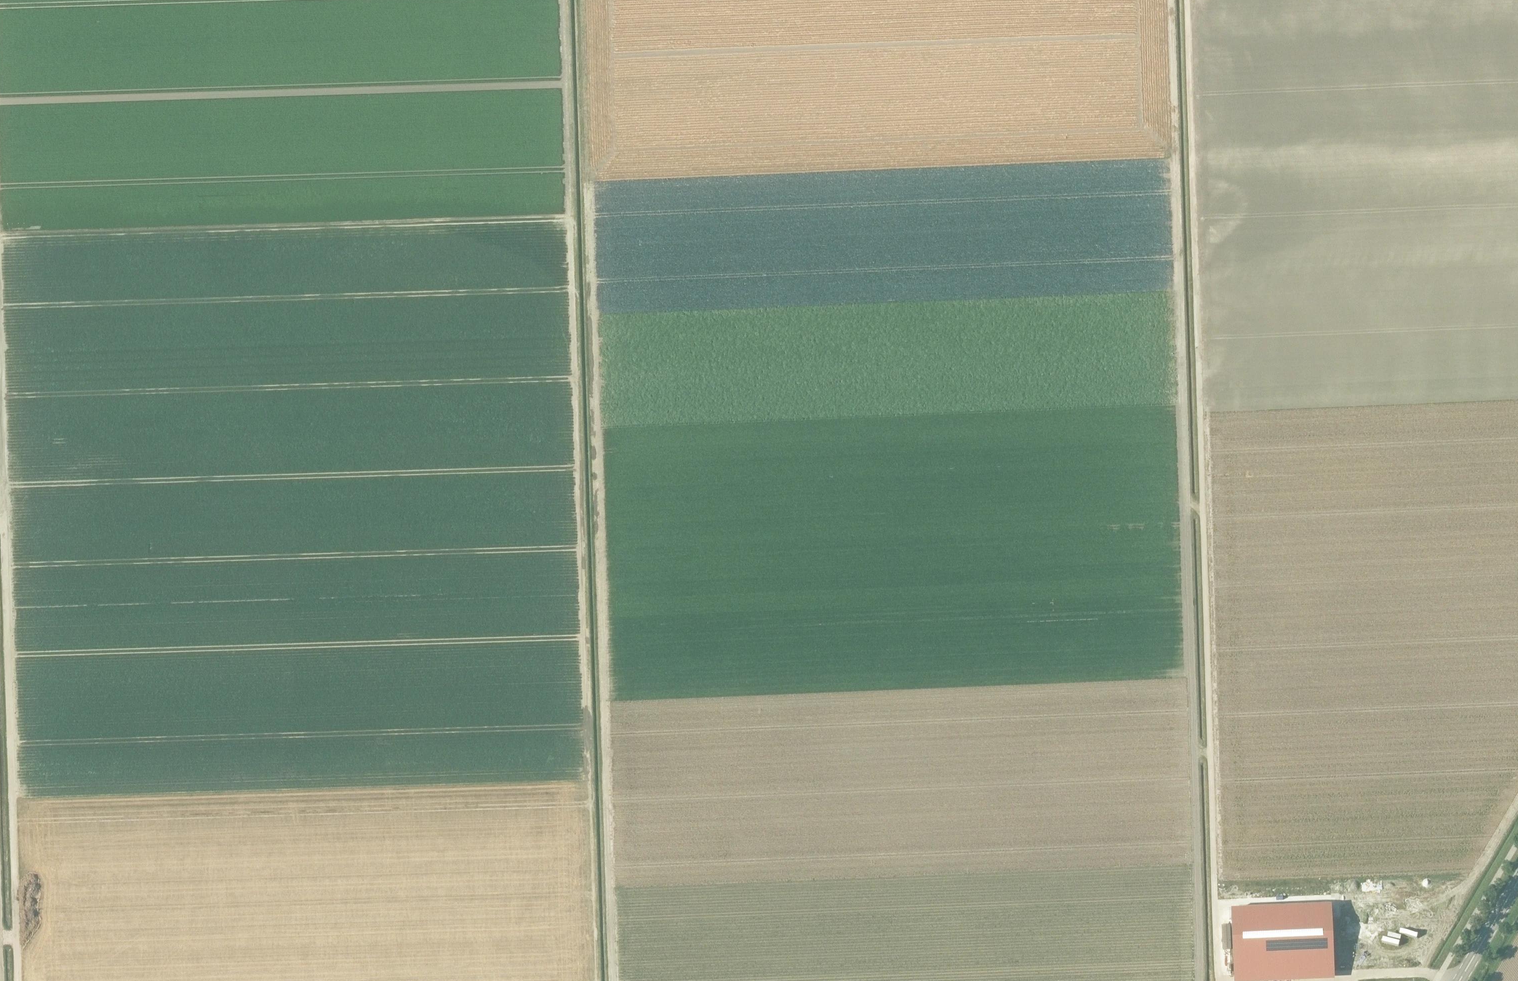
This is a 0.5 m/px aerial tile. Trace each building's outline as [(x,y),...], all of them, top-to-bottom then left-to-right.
[(1331,908),(1231,912),(1233,974),(1334,970),(1331,908)]
